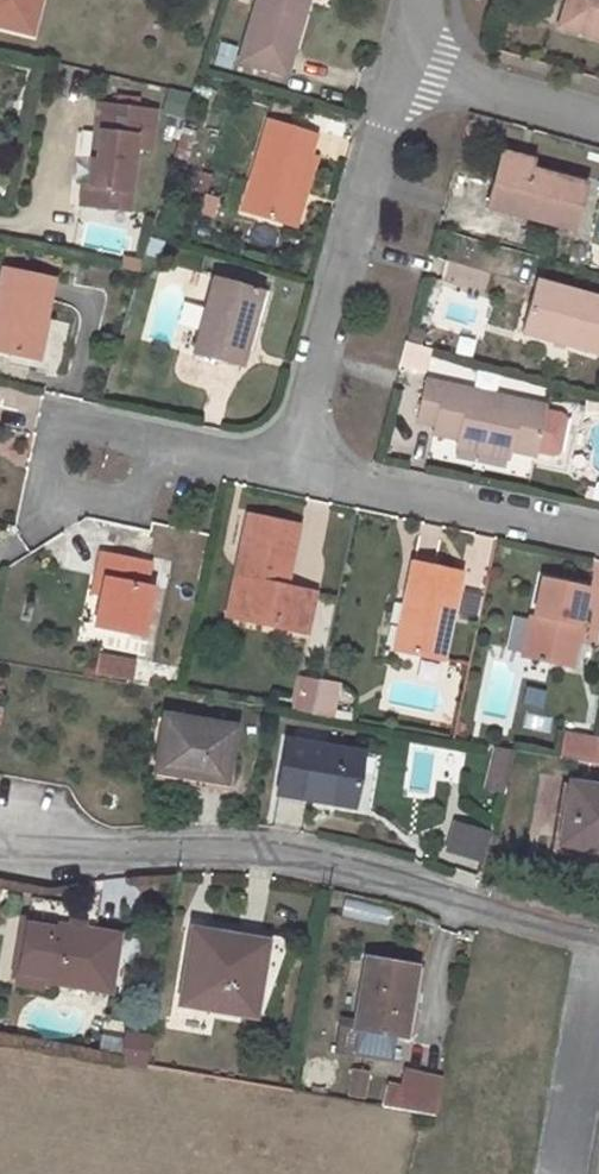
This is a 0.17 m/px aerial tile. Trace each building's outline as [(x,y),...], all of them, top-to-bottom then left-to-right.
[(35,33),(42,0),(0,0),(0,25),(35,33)] [(206,0),(190,0),(186,13),(201,16),(206,0)] [(239,60),(287,74),(306,9),(296,6),(298,0),(256,0),(239,60)] [(296,6),(306,9),(309,0),(298,0),(296,6)] [(598,36),(598,0),(565,0),(558,26),(598,36)] [(229,68),(235,46),(217,42),(212,64),(229,68)] [(101,134),(100,165),(94,165),(94,190),(89,190),(89,210),(119,211),(119,191),(136,192),(136,148),(151,147),(151,110),(95,109),(94,134),(101,134)] [(310,134),(269,121),(242,210),(282,223),(303,155),(310,134)] [(497,160),(530,169),(533,159),(500,150),(497,160)] [(311,157),(303,155),(282,223),(290,225),(311,157)] [(484,206),(571,230),(584,184),(530,169),(497,160),(484,206)] [(119,211),(136,211),(136,192),(119,191),(119,211)] [(46,320),(54,278),(3,267),(0,282),(0,349),(29,356),(37,318),(46,320)] [(246,328),(256,289),(215,278),(193,356),(242,368),(251,330),(246,328)] [(524,325),(555,333),(553,341),(598,354),(598,298),(536,281),(524,325)] [(257,331),(268,292),(256,289),(246,328),(251,330),(257,331)] [(46,320),(37,318),(29,356),(37,358),(46,320)] [(555,333),(524,325),(522,333),(553,341),(555,333)] [(456,439),(508,450),(532,456),(543,405),(423,380),(415,421),(434,425),(432,435),(456,439)] [(508,450),(456,439),(454,449),(506,460),(508,450)] [(569,449),(564,471),(581,475),(586,454),(569,449)] [(251,560),(241,609),(277,617),(277,624),(306,630),(313,591),(285,585),(298,525),(249,514),(240,557),(251,560)] [(102,596),(96,626),(143,636),(154,585),(145,582),(149,562),(102,552),(97,575),(106,577),(102,596)] [(240,557),(230,607),(241,609),(251,560),(240,557)] [(413,606),(402,653),(442,662),(460,573),(411,562),(403,604),(413,606)] [(106,577),(97,575),(93,595),(102,596),(106,577)] [(587,587),(542,576),(525,658),(571,668),(587,587)] [(413,606),(403,604),(393,651),(402,653),(413,606)] [(94,651),(90,675),(128,683),(133,658),(94,651)] [(300,680),(294,712),(312,715),(319,683),(301,680),(300,680)] [(330,717),(335,686),(319,683),(312,715),(330,717)] [(154,770),(224,782),(233,726),(164,714),(154,770)] [(556,757),(598,765),(598,738),(560,731),(556,757)] [(286,740),(277,795),(350,807),(360,753),(286,740)] [(496,746),(486,785),(504,790),(514,749),(496,746)] [(560,844),(598,850),(598,790),(570,785),(560,844)] [(537,810),(533,835),(548,837),(552,812),(537,810)] [(438,859),(478,870),(489,830),(448,819),(438,859)] [(39,988),(41,981),(49,925),(27,921),(16,984),(39,988)] [(93,932),(77,929),(49,925),(41,981),(108,992),(117,936),(93,932)] [(93,932),(117,936),(118,929),(95,925),(93,932)] [(214,936),(192,931),(179,1003),(252,1016),(267,935),(216,925),(214,936)] [(281,938),(267,935),(252,1016),(260,1017),(285,946),(283,940),(281,938)] [(366,958),(353,1028),(405,1036),(416,966),(366,958)] [(120,1063),(144,1067),(149,1037),(125,1033),(120,1063)] [(349,1093),(364,1096),(368,1072),(353,1069),(349,1093)] [(390,1090),(387,1108),(419,1114),(433,1116),(442,1081),(405,1074),(403,1092),(390,1090)]
